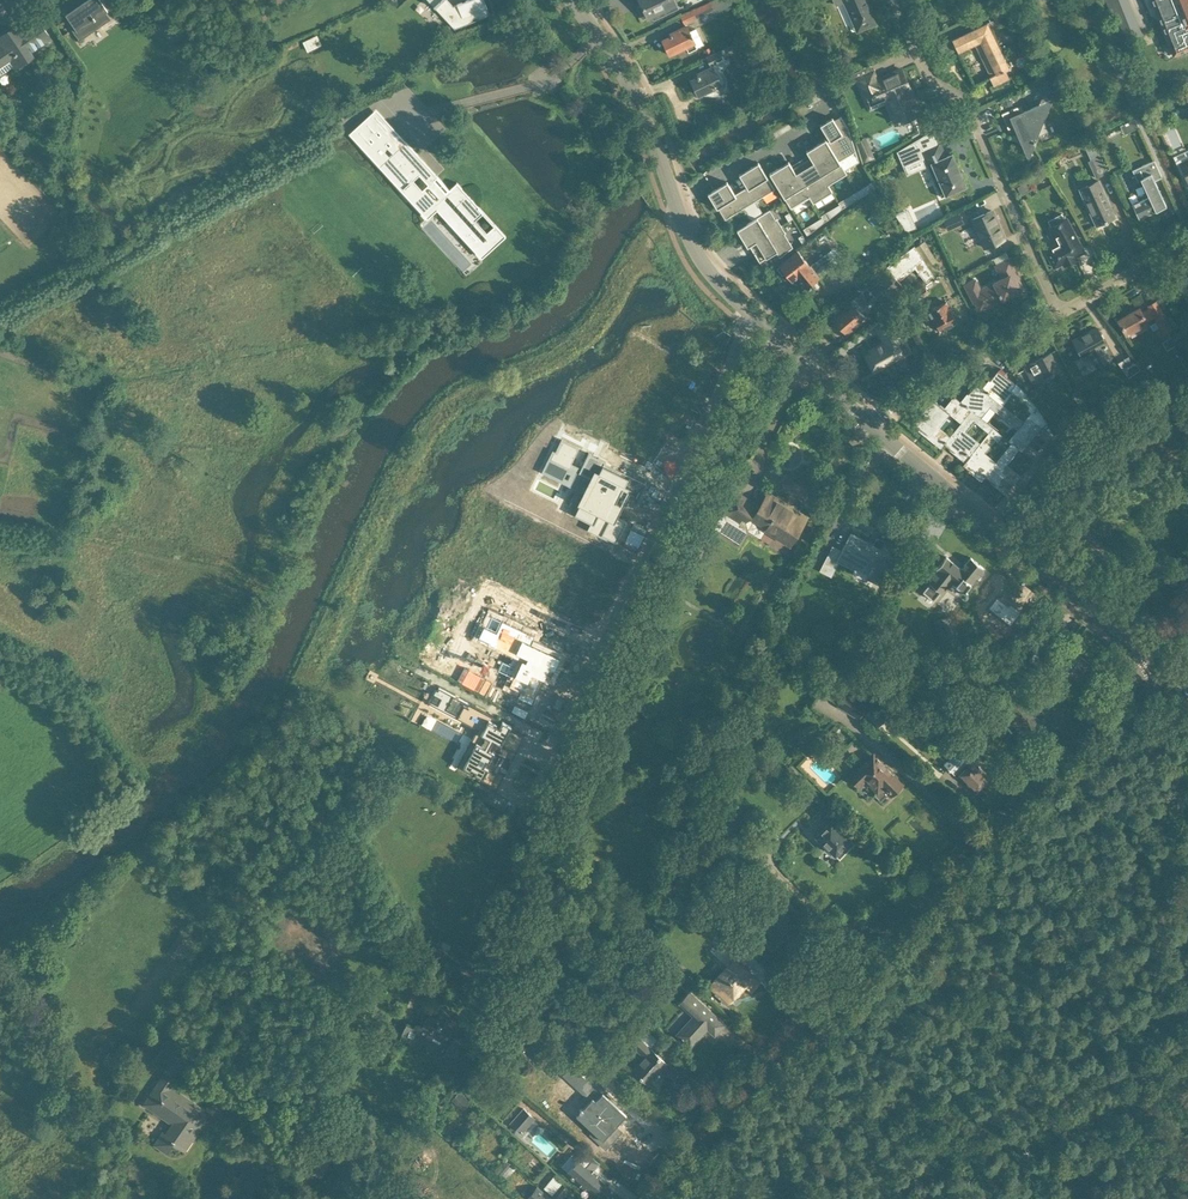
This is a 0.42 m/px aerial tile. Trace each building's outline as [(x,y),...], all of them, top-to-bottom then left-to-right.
[(72,29),(80,39),(111,19),(98,0),(80,0),(83,4),(67,14),(69,17),(65,20),(72,29)] [(439,1),(434,6),(455,28),(490,15),(484,0),(468,0),(453,5),(448,0),(438,0),(439,1)] [(637,7),(643,18),(647,16),(648,17),(652,15),(654,19),(667,13),(665,9),(661,1),(663,0),(639,0),(642,5),(637,7)] [(681,16),(685,23),(712,9),(714,13),(733,4),(731,0),(714,0),(710,2),(681,16)] [(836,5),(844,1),(857,32),(876,24),(866,2),(868,1),(868,0),(834,0),(836,5)] [(1157,5),(1173,47),(1187,41),(1187,0),(1155,0),(1157,5)] [(990,22),(996,19),(999,25),(1012,18),(1003,5),(986,13),(990,22)] [(161,11),(152,19),(154,22),(157,25),(166,17),(165,15),(161,11)] [(10,43),(0,50),(0,76),(12,68),(13,70),(17,67),(33,56),(31,53),(52,38),(38,18),(17,32),(14,27),(4,34),(10,43)] [(987,23),(963,34),(952,39),(958,51),(975,43),(990,76),(989,76),(994,85),(1009,78),(1005,70),(1009,68),(987,23)] [(670,54),(680,49),(686,46),(689,51),(704,44),(696,28),(689,31),(687,25),(681,28),(670,33),(671,34),(670,35),(670,36),(663,40),(670,54)] [(176,28),(166,36),(171,42),(181,34),(176,28)] [(318,35),(304,42),(308,52),(322,45),(318,35)] [(707,55),(706,56),(711,65),(716,62),(718,61),(727,57),(729,62),(735,74),(746,69),(734,42),(712,53),(707,55)] [(698,77),(691,80),(698,95),(712,88),(715,95),(718,95),(727,90),(727,81),(718,61),(716,62),(711,65),(712,67),(709,68),(699,74),(699,75),(697,76),(698,77)] [(870,65),(852,74),(854,80),(873,72),(870,65)] [(855,82),(864,103),(884,94),(888,103),(897,123),(913,116),(907,104),(913,101),(908,91),(910,90),(909,87),(901,69),(876,79),(873,72),(854,80),(855,82)] [(852,74),(838,81),(840,89),(855,82),(854,80),(852,74)] [(1017,106),(1013,109),(1002,113),(1008,128),(1014,126),(1022,143),(1032,147),(1034,142),(1034,143),(1035,141),(1034,140),(1036,137),(1047,131),(1043,120),(1047,109),(1037,105),(1020,113),(1017,106)] [(832,117),(820,125),(829,140),(827,142),(839,161),(844,170),(859,161),(855,151),(848,128),(841,116),(842,116),(841,115),(834,120),(832,117)] [(1135,119),(1122,125),(1125,132),(1138,126),(1135,119)] [(487,253),(506,236),(457,182),(449,189),(406,142),(402,146),(380,121),(358,142),(377,162),(380,166),(383,164),(393,176),(396,179),(398,177),(405,185),(408,183),(416,193),(413,196),(425,209),(434,200),(465,233),(464,235),(472,244),(476,240),(487,253)] [(919,138),(897,151),(903,165),(923,157),(927,166),(927,165),(941,197),(955,191),(966,186),(952,154),(946,157),(939,142),(928,147),(924,149),(919,138)] [(844,170),(839,161),(827,142),(825,139),(806,151),(810,158),(832,193),(833,192),(828,185),(847,174),(844,170)] [(1100,155),(1087,160),(1095,178),(1108,173),(1100,155)] [(1175,161),(1182,176),(1185,175),(1187,181),(1187,155),(1175,161)] [(832,193),(810,158),(803,162),(793,168),(814,203),(832,193)] [(1166,206),(1155,180),(1162,177),(1154,159),(1132,170),(1138,182),(1141,180),(1149,196),(1132,204),(1139,218),(1166,206)] [(814,203),(793,168),(789,161),(769,173),(791,208),(809,197),(813,204),(814,203)] [(758,162),(739,174),(747,187),(741,190),(749,205),(752,209),(758,205),(755,201),(775,189),(758,162)] [(1080,189),(1091,214),(1096,225),(1115,217),(1099,180),(1080,189)] [(752,209),(749,205),(741,190),(735,194),(727,181),(708,193),(717,208),(718,208),(725,219),(743,208),(746,213),(752,209)] [(1027,182),(1017,187),(1021,194),(1031,189),(1027,182)] [(741,236),(747,247),(750,245),(750,244),(781,225),(777,218),(776,218),(770,209),(737,229),(741,236)] [(992,210),(972,219),(973,220),(985,247),(1004,239),(992,210)] [(903,211),(895,214),(906,232),(911,229),(903,211)] [(955,215),(944,219),(948,229),(959,224),(955,215)] [(1076,238),(1078,237),(1071,223),(1068,225),(1064,218),(1048,227),(1056,244),(1045,250),(1054,267),(1063,262),(1064,265),(1077,259),(1075,256),(1083,252),(1076,238)] [(780,257),(793,247),(785,233),(786,233),(781,225),(750,244),(750,245),(753,249),(752,250),(759,262),(776,252),(780,257)] [(923,240),(914,246),(925,262),(933,256),(923,240)] [(858,287),(840,304),(831,312),(835,316),(832,319),(846,334),(865,316),(858,309),(882,287),(883,288),(894,277),(912,265),(925,281),(934,275),(925,262),(914,246),(914,245),(858,286),(858,287)] [(798,250),(788,257),(779,265),(792,281),(797,277),(805,288),(808,286),(809,287),(811,286),(810,285),(819,278),(817,274),(823,269),(825,273),(836,265),(827,253),(810,266),(798,250)] [(975,279),(965,285),(974,303),(975,302),(979,310),(990,305),(991,305),(992,305),(993,305),(994,304),(995,304),(996,303),(997,303),(998,302),(999,301),(1000,300),(1000,299),(1002,298),(1002,299),(1018,291),(1018,290),(1023,287),(1018,278),(1019,277),(1009,258),(1006,252),(993,258),(997,265),(995,266),(1000,274),(1001,274),(1003,277),(981,289),(975,279)] [(861,276),(854,281),(858,287),(858,286),(865,281),(861,276)] [(1185,296),(1187,301),(1187,281),(1179,286),(1185,296)] [(923,285),(913,293),(919,300),(928,292),(923,285)] [(942,303),(929,310),(940,331),(957,322),(950,309),(959,304),(952,289),(939,296),(942,303)] [(1118,320),(1127,334),(1147,322),(1146,321),(1154,316),(1164,334),(1174,327),(1166,313),(1163,314),(1156,301),(1148,305),(1150,308),(1142,313),(1139,308),(1118,320)] [(866,355),(874,370),(884,364),(886,365),(890,363),(891,361),(903,354),(897,342),(901,340),(889,319),(875,326),(880,335),(882,333),(888,343),(866,355)] [(1073,340),(1079,350),(1082,356),(1090,352),(1098,366),(1109,360),(1103,349),(1107,347),(1096,327),(1073,340)] [(1176,344),(1187,336),(1187,334),(1183,328),(1170,337),(1176,344)] [(1025,367),(1030,377),(1034,383),(1059,369),(1050,353),(1025,367)] [(1128,378),(1140,370),(1129,355),(1118,363),(1128,378)] [(983,388),(1000,402),(1009,390),(1014,394),(1013,395),(1023,403),(1022,404),(1031,412),(1036,406),(1018,380),(1015,383),(998,370),(983,388)] [(976,383),(961,402),(971,410),(978,415),(987,404),(1018,428),(1023,422),(1024,421),(1000,402),(983,388),(976,383)] [(1087,406),(1078,390),(1071,394),(1080,410),(1087,406)] [(925,434),(941,448),(945,444),(944,444),(950,437),(938,427),(950,413),(961,423),(971,410),(961,402),(954,396),(945,408),(932,398),(913,422),(926,433),(925,434)] [(1031,412),(1028,416),(1041,427),(1048,422),(1036,406),(1031,412)] [(993,427),(978,415),(971,410),(961,423),(950,437),(944,444),(945,444),(963,459),(964,458),(966,460),(966,461),(980,444),(965,432),(975,421),(989,433),(993,427)] [(1023,422),(1037,433),(1041,427),(1028,416),(1024,421),(1023,422)] [(1023,422),(1018,428),(1032,439),(1037,433),(1023,422)] [(985,476),(995,463),(984,454),(995,439),(997,441),(1002,435),(993,427),(989,433),(980,444),(966,461),(966,460),(963,464),(982,480),(985,476)] [(1018,428),(1013,434),(1027,445),(1032,439),(1018,428)] [(1011,443),(1019,449),(1022,451),(1027,445),(1013,434),(1008,440),(1011,443)] [(554,451),(551,458),(569,467),(572,463),(579,448),(561,439),(557,448),(558,449),(556,451),(552,449),(552,450),(554,451)] [(1011,443),(995,463),(985,476),(1006,493),(1020,475),(1019,476),(1005,465),(1019,449),(1011,443)] [(582,502),(577,514),(584,517),(583,519),(591,522),(593,523),(591,527),(602,532),(601,534),(609,538),(617,542),(627,521),(617,516),(612,514),(611,516),(607,513),(610,507),(612,508),(612,507),(610,506),(613,501),(615,502),(615,501),(613,500),(617,493),(617,491),(621,493),(629,477),(604,465),(605,463),(606,461),(589,452),(581,467),(579,472),(582,474),(595,480),(593,484),(592,484),(593,485),(591,489),(587,487),(587,488),(590,490),(588,495),(584,493),(584,494),(587,496),(586,498),(584,496),(582,499),(583,499),(584,499),(582,502)] [(736,491),(713,527),(739,543),(754,518),(791,542),(805,520),(784,507),(786,503),(768,493),(760,506),(736,491)] [(851,533),(845,544),(841,551),(833,547),(821,570),(831,575),(838,561),(854,569),(855,566),(871,574),(872,572),(884,578),(899,549),(885,542),(881,550),(867,543),(868,542),(851,533)] [(971,557),(961,569),(946,556),(936,568),(939,571),(930,582),(931,583),(924,592),(934,601),(941,592),(942,593),(952,581),(962,590),(961,591),(961,593),(962,594),(963,595),(964,595),(965,595),(966,594),(967,594),(967,592),(968,591),(967,590),(967,589),(966,589),(983,567),(971,557)] [(997,598),(988,609),(1010,627),(1022,613),(1011,604),(1008,607),(997,598)] [(949,612),(932,618),(945,655),(962,649),(949,612)] [(973,612),(964,623),(980,636),(989,625),(978,616),(973,612)] [(486,623),(479,637),(488,641),(488,643),(515,656),(521,659),(521,660),(521,661),(514,675),(509,685),(520,691),(511,709),(526,717),(530,707),(535,697),(546,673),(548,674),(551,668),(554,669),(559,659),(560,656),(531,643),(535,635),(502,620),(498,628),(486,623)] [(455,696),(439,687),(435,694),(441,698),(437,704),(446,709),(449,704),(450,704),(451,701),(454,695),(455,696)] [(846,689),(836,705),(859,720),(869,704),(846,689)] [(878,727),(886,716),(871,705),(863,716),(878,727)] [(471,738),(456,766),(470,773),(471,771),(472,771),(473,769),(476,771),(475,773),(476,773),(475,775),(491,784),(498,772),(484,765),(487,759),(489,761),(495,751),(489,748),(494,739),(499,742),(498,742),(516,752),(525,736),(510,728),(511,725),(503,721),(501,723),(497,722),(496,724),(483,717),(477,728),(472,738),(471,738)] [(941,740),(948,744),(949,741),(947,734),(945,732),(941,740)] [(747,747),(740,756),(751,765),(758,756),(747,747)] [(944,764),(949,769),(957,777),(959,775),(975,791),(989,777),(977,766),(981,762),(958,749),(944,764)] [(849,777),(850,778),(858,786),(864,780),(868,784),(869,783),(878,791),(875,794),(881,800),(889,792),(891,795),(903,783),(874,753),(849,777)] [(783,770),(794,779),(799,772),(789,764),(783,770)] [(632,821),(651,818),(649,802),(630,805),(632,821)] [(821,818),(825,822),(832,816),(828,812),(821,818)] [(816,836),(826,845),(835,854),(850,838),(840,828),(841,826),(834,819),(832,822),(831,821),(816,836)] [(761,884),(769,876),(756,863),(748,872),(761,884)] [(745,907),(753,895),(738,886),(730,897),(745,907)] [(683,901),(679,905),(685,911),(689,906),(683,901)] [(726,968),(710,986),(718,994),(727,1002),(732,997),(746,983),(751,988),(758,981),(734,959),(732,957),(741,947),(727,934),(710,952),(726,968)] [(648,970),(654,973),(658,971),(661,965),(652,961),(648,970)] [(676,1034),(682,1039),(691,1047),(708,1029),(715,1035),(725,1024),(717,1016),(689,991),(678,1003),(693,1016),(676,1034)] [(406,1023),(400,1037),(406,1040),(406,1039),(411,1041),(410,1042),(414,1045),(416,1045),(418,1044),(421,1042),(422,1040),(425,1035),(443,1044),(440,1050),(439,1057),(437,1058),(436,1059),(440,1070),(444,1069),(447,1068),(450,1067),(452,1065),(454,1063),(455,1062),(461,1048),(463,1039),(460,1038),(459,1038),(458,1038),(457,1038),(456,1038),(454,1039),(450,1035),(456,1023),(447,1018),(448,1016),(440,1012),(437,1018),(432,1015),(431,1015),(430,1015),(429,1015),(428,1015),(427,1016),(426,1017),(422,1025),(419,1024),(418,1023),(417,1023),(416,1024),(415,1025),(414,1027),(406,1023)] [(634,1070),(639,1075),(648,1083),(660,1070),(675,1078),(680,1070),(666,1062),(640,1038),(649,1028),(640,1020),(626,1037),(647,1057),(634,1070)] [(650,1028),(642,1037),(650,1045),(658,1036),(650,1028)] [(167,1070),(152,1092),(144,1104),(175,1124),(166,1137),(187,1151),(195,1139),(190,1135),(197,1125),(199,1126),(207,1115),(198,1109),(199,1106),(194,1102),(191,1107),(186,1103),(187,1101),(172,1091),(199,1052),(172,1033),(153,1060),(167,1070)] [(568,1065),(584,1079),(597,1064),(596,1063),(597,1061),(582,1051),(581,1052),(577,1048),(570,1056),(574,1059),(568,1065)] [(591,1099),(577,1114),(603,1139),(610,1131),(626,1114),(620,1109),(623,1106),(612,1096),(609,1099),(603,1093),(606,1090),(590,1076),(580,1087),(594,1100),(593,1101),(591,1099)] [(463,1110),(471,1101),(459,1091),(451,1100),(463,1110)] [(525,1121),(529,1125),(535,1117),(524,1107),(511,1122),(518,1128),(525,1121)] [(602,1198),(610,1198),(615,1192),(597,1177),(600,1174),(580,1157),(567,1173),(586,1190),(589,1187),(592,1190),(602,1198)] [(559,1195),(568,1184),(542,1162),(535,1170),(549,1182),(547,1185),(546,1184),(533,1198),(564,1198),(559,1195)]
